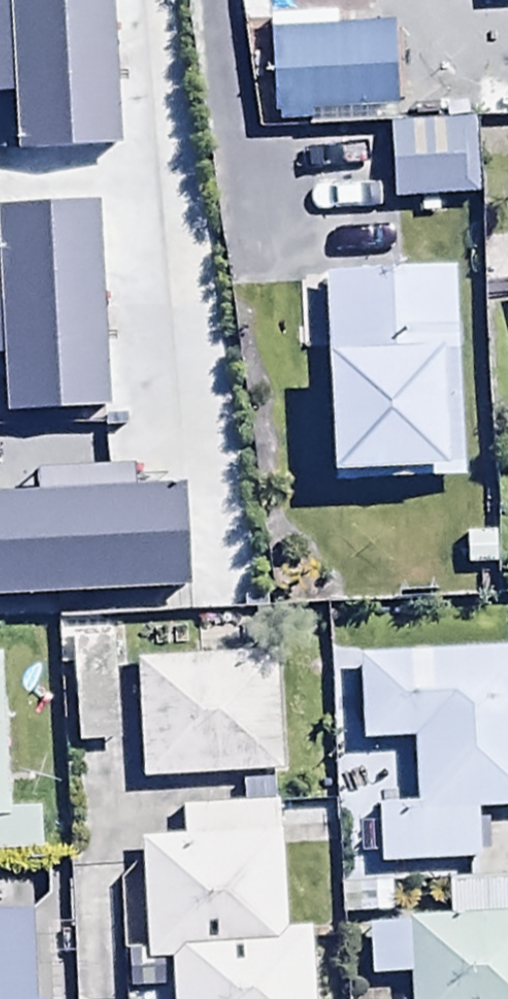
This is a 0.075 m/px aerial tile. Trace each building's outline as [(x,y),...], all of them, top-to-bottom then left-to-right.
[(53,73),(113,71),(112,31),(146,30),(146,0),(51,0),(53,73)] [(307,122),(307,128),(391,125),(398,124),(396,76),(404,76),(402,48),(393,48),(392,26),(335,28),(334,12),(266,15),(270,123),(307,122)] [(10,182),(7,87),(0,88),(0,182),(10,182)] [(474,122),(398,124),(391,125),(394,203),(477,200),(474,122)] [(454,267),(322,273),(331,487),(462,481),(454,267)] [(68,639),(75,745),(118,742),(111,636),(68,639)] [(477,812),(507,811),(507,649),(356,655),(360,742),(411,740),(413,805),(376,807),(378,865),(479,861),(477,812)] [(0,654),(0,855),(43,853),(41,808),(9,809),(2,654),(0,654)] [(134,660),(138,780),(280,775),(276,655),(134,660)] [(172,998),(313,998),(310,927),(286,928),(281,802),(178,807),(180,835),(140,837),(146,961),(171,960),(172,998)] [(467,869),(468,880),(447,881),(448,920),(368,922),(369,977),(409,976),(410,998),(507,998),(507,867),(467,869)] [(31,911),(0,911),(0,998),(34,998),(31,911)]
